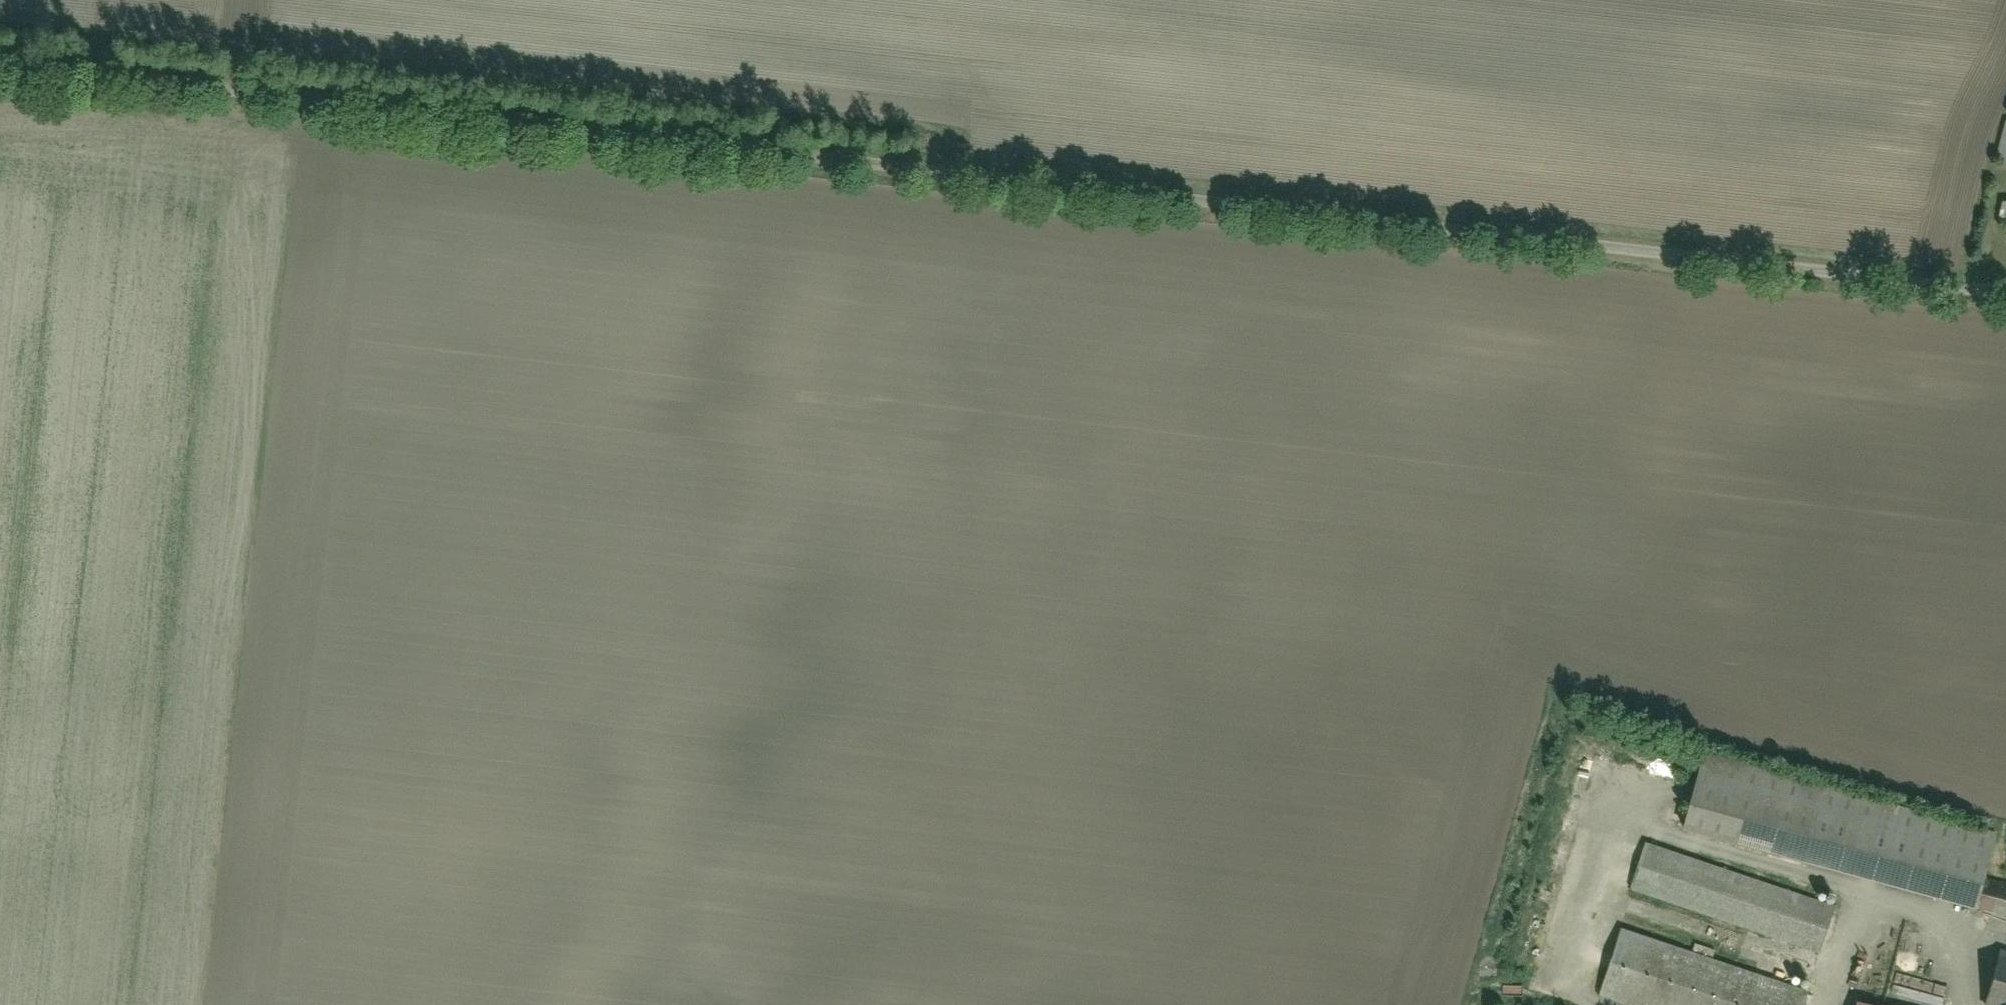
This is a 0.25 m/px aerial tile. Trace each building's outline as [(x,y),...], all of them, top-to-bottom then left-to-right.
[(1677,828),(2005,918),(2005,885),(1975,876),(1988,829),(1699,749),(1677,828)] [(1637,844),(1622,892),(1813,950),(1828,902),(1637,844)] [(1934,935),(1874,919),(1857,984),(1917,1000),(1934,935)] [(1614,928),(1593,994),(1627,1004),(1797,1004),(1803,988),(1614,928)] [(1990,950),(1976,1004),(2005,1004),(2005,954),(1990,950)]
